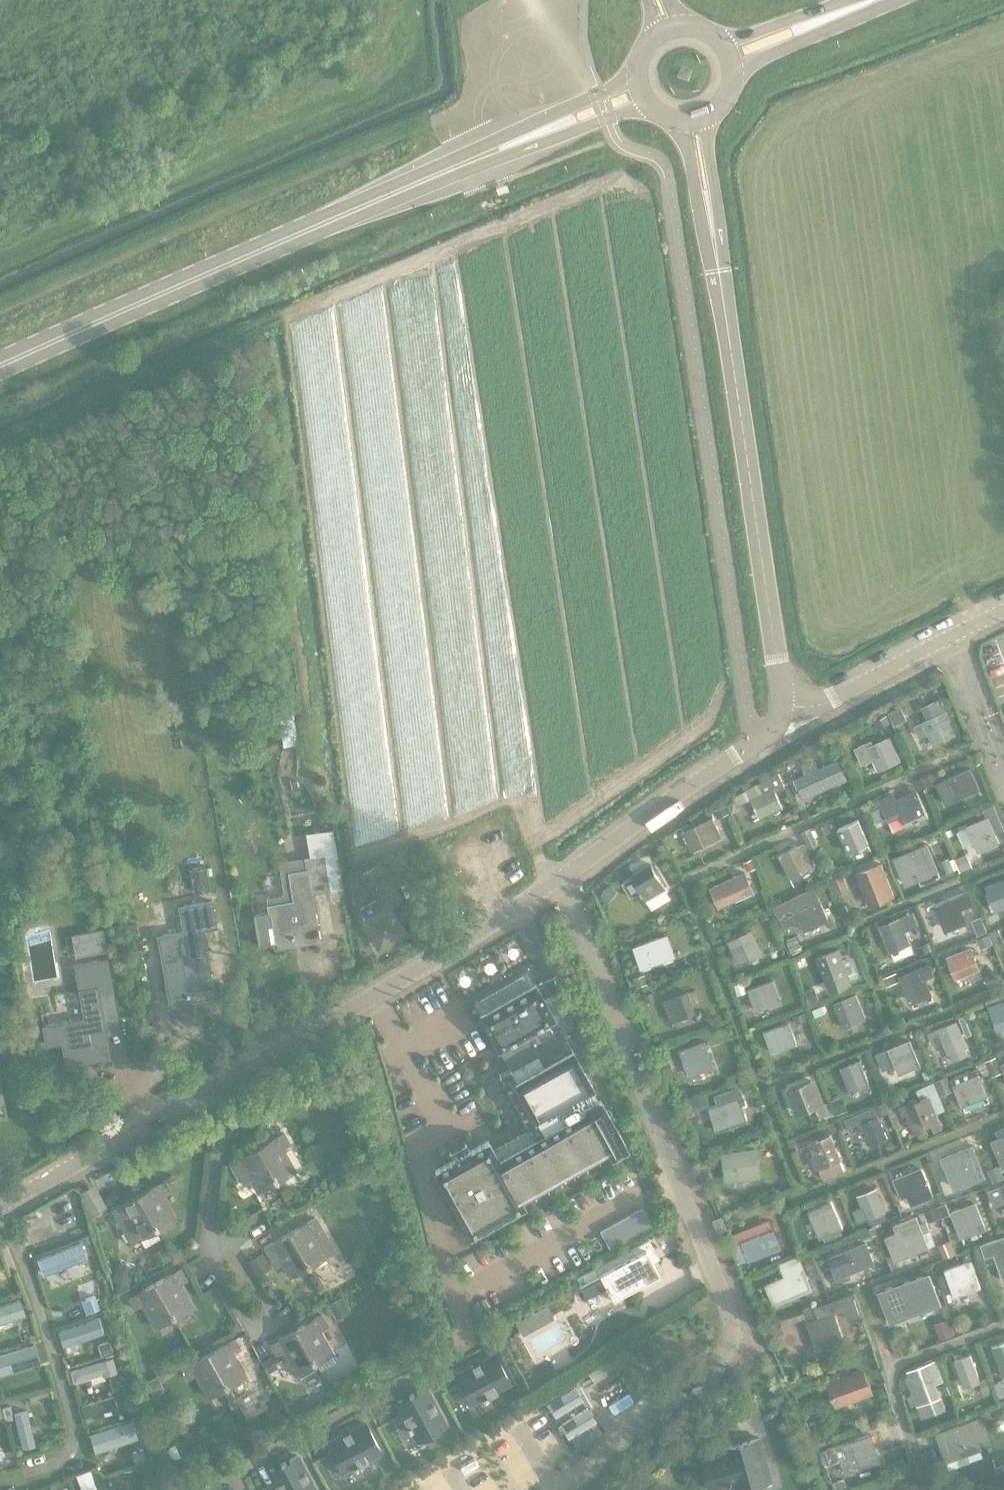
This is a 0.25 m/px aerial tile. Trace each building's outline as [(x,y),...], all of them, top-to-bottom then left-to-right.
[(221,692),(210,697),(218,713),(229,707),(221,692)] [(900,705),(888,711),(894,723),(906,717),(900,705)] [(923,722),(915,726),(920,737),(928,733),(933,744),(954,734),(944,712),(923,722)] [(886,714),(875,720),(879,727),(890,721),(886,714)] [(264,738),(263,742),(264,746),(268,749),(272,748),(276,746),(277,742),(275,738),(272,735),(268,735),(264,738)] [(871,740),(854,747),(862,765),(873,759),(878,769),(896,761),(899,760),(896,753),(889,738),(874,745),(871,740)] [(835,742),(830,744),(835,755),(840,753),(835,742)] [(830,744),(817,751),(821,761),(835,755),(830,744)] [(806,759),(795,764),(801,776),(795,779),(802,796),(845,777),(844,775),(837,760),(812,771),(806,759)] [(946,778),(936,783),(945,803),(955,798),(977,788),(968,768),(946,778)] [(773,789),(783,784),(777,772),(766,777),(767,778),(757,782),(758,784),(762,793),(751,798),(760,816),(781,806),(773,789)] [(934,772),(923,777),(927,785),(938,780),(934,772)] [(758,784),(745,790),(745,791),(749,799),(751,798),(762,793),(758,784)] [(887,816),(888,818),(902,812),(907,823),(926,814),(915,792),(893,802),(890,794),(879,799),(881,805),(882,807),(887,816)] [(735,799),(726,804),(731,812),(740,807),(735,799)] [(987,817),(967,825),(977,848),(996,840),(993,833),(1003,828),(993,803),(983,807),(987,817)] [(725,804),(713,809),(717,817),(728,812),(725,804)] [(881,805),(871,809),(877,821),(887,816),(882,807),(881,805)] [(684,830),(692,848),(721,835),(713,817),(684,830)] [(837,827),(848,850),(867,841),(856,818),(837,827)] [(828,821),(815,827),(819,835),(832,829),(828,821)] [(810,826),(802,830),(809,846),(818,842),(810,826)] [(778,854),(786,871),(789,877),(814,866),(811,860),(808,852),(806,853),(801,843),(778,854)] [(896,857),(895,857),(896,860),(905,881),(915,876),(935,868),(925,845),(906,853),(896,857)] [(966,852),(954,857),(960,869),(972,864),(966,852)] [(268,910),(254,913),(259,942),(273,940),(274,946),(294,943),(291,928),(315,924),(310,892),(329,889),(324,853),(303,857),(305,868),(288,871),(292,900),(267,904),(268,910)] [(751,857),(743,860),(747,869),(755,866),(751,857)] [(949,857),(941,861),(947,872),(954,868),(949,857)] [(390,905),(400,900),(380,863),(362,873),(376,899),(360,908),(365,918),(362,920),(367,930),(372,927),(379,940),(390,934),(393,941),(405,934),(390,905)] [(855,872),(868,903),(892,894),(880,863),(855,872)] [(205,864),(190,867),(194,891),(209,888),(205,864)] [(632,876),(622,881),(631,896),(641,890),(641,891),(639,892),(640,895),(643,894),(646,899),(664,888),(651,864),(632,876)] [(709,885),(718,905),(752,889),(743,870),(709,885)] [(842,872),(830,877),(837,893),(848,889),(842,872)] [(1000,902),(1003,900),(1003,878),(992,882),(985,885),(988,893),(995,890),(1000,902)] [(608,884),(600,894),(608,900),(616,890),(608,884)] [(772,903),(781,924),(797,917),(802,928),(825,918),(811,886),(772,903)] [(964,919),(960,908),(972,904),(967,890),(955,895),(935,902),(944,926),(964,919)] [(183,931),(158,936),(163,963),(170,1005),(190,1001),(187,986),(210,982),(203,947),(200,928),(215,925),(210,900),(179,905),(183,931)] [(768,907),(758,911),(761,918),(771,915),(768,907)] [(879,926),(889,950),(910,942),(904,928),(917,923),(913,912),(900,918),(879,926)] [(71,933),(75,955),(106,949),(102,927),(71,933)] [(989,931),(997,949),(1003,946),(1003,943),(997,927),(989,931)] [(728,939),(736,958),(759,948),(750,929),(728,939)] [(989,933),(977,937),(981,947),(993,942),(989,933)] [(786,939),(792,953),(802,948),(796,934),(786,939)] [(633,947),(640,967),(674,955),(666,935),(633,947)] [(927,942),(917,946),(920,954),(931,950),(927,942)] [(948,958),(956,978),(979,968),(971,948),(948,958)] [(849,981),(836,949),(816,957),(828,989),(849,981)] [(83,1017),(42,1025),(46,1044),(61,1041),(65,1064),(86,1060),(83,1046),(107,1042),(97,988),(111,986),(106,958),(83,962),(74,964),(78,989),(83,1017)] [(920,968),(901,976),(911,1000),(930,992),(924,978),(934,974),(930,964),(920,968)] [(895,971),(882,977),(886,985),(899,980),(895,971)] [(699,972),(646,991),(652,1009),(706,990),(699,972)] [(644,973),(633,977),(636,985),(647,981),(644,973)] [(748,988),(756,1009),(780,1000),(772,979),(748,988)] [(743,981),(734,984),(737,994),(746,991),(743,981)] [(534,982),(479,1013),(510,1068),(499,1074),(529,1129),(493,1149),(488,1140),(469,1150),(468,1148),(451,1157),(452,1159),(434,1169),(470,1233),(523,1204),(520,1198),(608,1150),(611,1155),(626,1147),(599,1099),(597,1101),(590,1088),(592,1087),(534,982)] [(818,990),(809,994),(812,1002),(822,998),(818,990)] [(833,1002),(843,1026),(864,1018),(854,994),(833,1002)] [(988,1007),(996,1030),(1003,1027),(1003,1001),(988,1007)] [(823,1004),(812,1008),(815,1016),(825,1011),(823,1004)] [(805,1010),(793,1015),(796,1022),(807,1018),(805,1010)] [(938,1029),(928,1032),(932,1044),(942,1040),(947,1053),(949,1053),(952,1060),(967,1054),(964,1047),(966,1046),(956,1021),(938,1029)] [(764,1031),(772,1051),(795,1042),(788,1022),(764,1031)] [(888,1049),(876,1053),(882,1069),(894,1065),(896,1069),(897,1073),(919,1064),(909,1040),(896,1046),(888,1049)] [(678,1050),(687,1075),(711,1066),(702,1042),(678,1050)] [(668,1056),(658,1060),(662,1071),(672,1067),(668,1056)] [(995,1056),(985,1060),(991,1075),(1001,1071),(995,1056)] [(841,1067),(849,1090),(866,1083),(857,1060),(841,1067)] [(928,1067),(921,1070),(925,1079),(932,1076),(928,1067)] [(975,1068),(951,1078),(954,1086),(961,1105),(986,1095),(978,1076),(975,1068)] [(947,1075),(935,1080),(940,1094),(952,1089),(947,1075)] [(798,1113),(810,1108),(814,1117),(822,1114),(819,1104),(809,1080),(788,1089),(798,1113)] [(920,1099),(903,1106),(907,1114),(912,1112),(918,1127),(931,1122),(934,1130),(941,1127),(936,1112),(944,1109),(934,1081),(916,1087),(920,1099)] [(745,1118),(740,1102),(744,1100),(738,1084),(714,1093),(718,1102),(707,1106),(715,1129),(745,1118)] [(690,1100),(676,1105),(681,1117),(695,1112),(694,1109),(710,1103),(706,1093),(690,1100)] [(897,1094),(885,1098),(889,1106),(900,1102),(897,1094)] [(842,1095),(831,1100),(836,1113),(847,1108),(842,1095)] [(884,1101),(874,1105),(878,1115),(888,1111),(884,1101)] [(858,1112),(844,1118),(850,1131),(863,1125),(871,1144),(884,1138),(888,1137),(878,1115),(875,1116),(862,1122),(858,1112)] [(833,1120),(820,1125),(824,1134),(837,1129),(833,1120)] [(1002,1165),(1003,1164),(1003,1128),(997,1131),(1000,1138),(993,1141),(1002,1165)] [(274,1137),(257,1146),(276,1180),(277,1179),(276,1178),(292,1169),(293,1171),(294,1171),(278,1143),(282,1141),(284,1145),(289,1142),(283,1132),(275,1137),(274,1137)] [(838,1158),(829,1134),(808,1143),(817,1166),(818,1166),(822,1178),(842,1170),(838,1158)] [(971,1143),(941,1155),(953,1186),(984,1173),(971,1143)] [(240,1157),(232,1162),(243,1183),(252,1178),(259,1191),(260,1190),(259,1188),(274,1180),(274,1181),(276,1180),(257,1147),(240,1157)] [(722,1154),(726,1178),(755,1174),(752,1150),(722,1154)] [(719,1154),(709,1155),(710,1163),(720,1162),(719,1154)] [(999,1165),(988,1169),(993,1181),(1003,1176),(999,1165)] [(906,1194),(910,1204),(933,1194),(928,1182),(928,1183),(922,1170),(920,1171),(894,1180),(901,1197),(906,1194)] [(155,1185),(138,1195),(157,1228),(158,1227),(158,1226),(173,1217),(174,1219),(175,1218),(160,1192),(163,1190),(166,1194),(170,1191),(164,1181),(156,1186),(155,1185)] [(988,1187),(995,1204),(1003,1201),(1003,1181),(988,1187)] [(860,1204),(852,1207),(858,1222),(866,1219),(883,1212),(874,1188),(856,1195),(860,1204)] [(942,1189),(934,1192),(938,1202),(945,1199),(942,1189)] [(138,1195),(112,1210),(131,1244),(141,1238),(145,1245),(160,1236),(155,1229),(157,1228),(138,1195)] [(807,1209),(819,1236),(822,1235),(824,1235),(838,1229),(840,1228),(830,1200),(820,1204),(807,1209)] [(946,1201),(937,1204),(941,1215),(950,1212),(946,1201)] [(952,1212),(961,1235),(984,1225),(974,1203),(952,1212)] [(936,1204),(925,1208),(929,1219),(940,1215),(936,1204)] [(641,1205),(600,1227),(610,1245),(651,1222),(641,1205)] [(883,1212),(869,1218),(871,1225),(886,1219),(883,1212)] [(712,1218),(718,1232),(727,1228),(722,1215),(712,1218)] [(915,1215),(893,1224),(896,1232),(885,1236),(894,1259),(927,1246),(922,1232),(929,1229),(925,1220),(918,1223),(915,1215)] [(308,1222),(290,1232),(308,1265),(310,1264),(309,1264),(324,1255),(326,1257),(335,1251),(322,1228),(316,1218),(308,1223),(308,1222)] [(874,1227),(866,1230),(869,1236),(876,1233),(874,1227)] [(738,1250),(734,1252),(738,1260),(779,1244),(772,1228),(751,1237),(747,1228),(732,1234),(736,1245),(738,1250)] [(824,1235),(822,1235),(825,1242),(841,1236),(838,1229),(824,1235)] [(308,1265),(290,1232),(272,1242),(273,1242),(264,1247),(270,1257),(274,1254),(272,1251),(276,1249),(291,1276),(292,1276),(291,1274),(306,1265),(307,1266),(308,1265)] [(980,1243),(985,1256),(992,1254),(1001,1278),(1003,1277),(1003,1235),(980,1243)] [(186,1241),(186,1242),(186,1243),(186,1244),(187,1244),(187,1245),(188,1245),(188,1246),(189,1246),(190,1246),(191,1247),(192,1247),(192,1246),(193,1246),(194,1246),(195,1245),(196,1244),(196,1243),(197,1242),(197,1241),(197,1240),(196,1240),(196,1239),(196,1238),(195,1238),(195,1237),(194,1237),(193,1237),(193,1236),(192,1236),(191,1236),(190,1236),(189,1236),(189,1237),(188,1237),(188,1238),(187,1238),(187,1239),(186,1239),(186,1240),(186,1241)] [(37,1254),(44,1271),(88,1254),(81,1237),(37,1254)] [(951,1239),(939,1244),(944,1256),(955,1251),(951,1239)] [(580,1286),(585,1294),(596,1289),(603,1301),(610,1297),(611,1298),(611,1299),(661,1272),(655,1260),(656,1259),(647,1242),(609,1262),(610,1263),(613,1262),(616,1267),(580,1286)] [(826,1257),(835,1277),(872,1262),(863,1242),(826,1257)] [(163,1246),(152,1252),(158,1261),(168,1255),(163,1246)] [(261,1249),(247,1258),(256,1272),(270,1264),(261,1249)] [(783,1276),(764,1284),(772,1304),(809,1288),(800,1268),(795,1255),(777,1263),(783,1276)] [(113,1279),(112,1280),(113,1280),(118,1281),(115,1288),(113,1296),(117,1294),(126,1289),(134,1265),(119,1260),(113,1279)] [(944,1270),(954,1296),(980,1286),(970,1260),(944,1270)] [(172,1272),(155,1282),(173,1315),(174,1314),(189,1305),(190,1307),(192,1306),(176,1279),(180,1277),(182,1281),(187,1278),(181,1268),(172,1273),(172,1272)] [(930,1272),(878,1290),(889,1321),(906,1315),(903,1308),(922,1301),(925,1309),(941,1303),(930,1272)] [(138,1293),(129,1298),(135,1308),(140,1305),(138,1301),(141,1300),(156,1327),(173,1315),(155,1282),(137,1292),(138,1293)] [(804,1316),(814,1346),(840,1337),(832,1312),(843,1308),(847,1319),(860,1315),(853,1294),(813,1307),(814,1310),(803,1314),(804,1316)] [(93,1295),(85,1298),(90,1311),(96,1309),(99,1308),(95,1295),(93,1295)] [(0,1302),(0,1320),(25,1312),(19,1296),(0,1302)] [(328,1303),(335,1318),(350,1310),(343,1296),(328,1303)] [(801,1309),(779,1317),(781,1324),(804,1316),(803,1314),(801,1309)] [(98,1314),(60,1327),(65,1342),(103,1329),(98,1314)] [(314,1319),(296,1329),(314,1362),(316,1361),(316,1360),(330,1352),(332,1354),(333,1353),(317,1326),(321,1324),(323,1328),(328,1325),(322,1315),(314,1320),(314,1319)] [(525,1315),(516,1320),(523,1332),(532,1327),(525,1315)] [(779,1317),(764,1323),(769,1335),(784,1329),(781,1324),(779,1317)] [(236,1318),(228,1323),(233,1331),(241,1327),(236,1318)] [(949,1321),(935,1326),(939,1337),(954,1332),(949,1321)] [(279,1340),(270,1344),(276,1354),(281,1351),(279,1348),(282,1346),(297,1373),(298,1372),(297,1370),(305,1366),(308,1372),(316,1366),(314,1362),(296,1329),(279,1339),(279,1340)] [(225,1342),(208,1352),(227,1385),(228,1384),(227,1383),(242,1375),(244,1377),(245,1376),(230,1349),(233,1347),(235,1351),(240,1348),(234,1338),(226,1343),(225,1342)] [(1003,1376),(1003,1340),(991,1346),(1003,1376)] [(106,1341),(97,1343),(100,1353),(109,1351),(111,1351),(109,1341),(106,1341)] [(40,1360),(34,1343),(0,1353),(0,1373),(40,1360)] [(227,1385),(208,1352),(190,1362),(191,1363),(182,1368),(188,1378),(193,1375),(191,1371),(194,1369),(210,1396),(210,1395),(210,1393),(224,1385),(225,1386),(227,1385)] [(456,1374),(471,1402),(482,1396),(483,1398),(488,1396),(487,1395),(497,1390),(496,1389),(509,1381),(494,1353),(479,1362),(478,1360),(471,1364),(472,1365),(456,1374)] [(953,1360),(964,1387),(979,1380),(969,1354),(953,1360)] [(261,1361),(268,1371),(278,1365),(271,1355),(261,1361)] [(71,1366),(75,1380),(112,1370),(109,1356),(71,1366)] [(161,1357),(150,1364),(156,1373),(167,1366),(161,1357)] [(910,1376),(906,1377),(911,1390),(912,1393),(908,1395),(912,1406),(923,1402),(939,1396),(933,1381),(941,1378),(934,1361),(926,1364),(908,1371),(910,1376)] [(828,1376),(837,1402),(868,1392),(860,1369),(839,1376),(838,1372),(828,1376)] [(117,1376),(109,1378),(113,1391),(121,1388),(123,1388),(119,1375),(117,1376)] [(793,1380),(792,1380),(796,1393),(810,1388),(806,1375),(793,1380)] [(148,1383),(146,1384),(152,1393),(152,1394),(163,1387),(158,1377),(148,1383)] [(986,1378),(979,1381),(983,1393),(991,1390),(986,1378)] [(994,1383),(999,1398),(1003,1396),(1003,1387),(1001,1380),(994,1383)] [(408,1423),(418,1439),(429,1433),(430,1436),(435,1433),(434,1431),(446,1424),(425,1386),(397,1401),(404,1414),(402,1415),(407,1424),(408,1423)] [(122,1389),(116,1391),(119,1401),(125,1399),(126,1398),(123,1389),(122,1389)] [(81,1403),(84,1417),(103,1412),(104,1415),(112,1413),(111,1409),(117,1408),(113,1394),(81,1403)] [(10,1403),(2,1405),(4,1418),(13,1416),(10,1403)] [(15,1410),(22,1446),(36,1443),(31,1421),(36,1420),(34,1411),(29,1412),(28,1407),(15,1410)] [(89,1431),(95,1450),(139,1436),(133,1417),(89,1431)] [(980,1446),(976,1438),(986,1435),(979,1417),(936,1433),(946,1459),(980,1446)] [(353,1466),(354,1468),(359,1466),(359,1465),(368,1460),(367,1458),(381,1451),(365,1422),(350,1430),(349,1429),(342,1432),(343,1434),(327,1443),(342,1472),(353,1466)] [(830,1462),(830,1463),(835,1461),(841,1459),(846,1472),(879,1460),(870,1432),(825,1448),(826,1450),(830,1462)] [(727,1453),(703,1460),(711,1488),(735,1482),(737,1489),(772,1479),(760,1437),(725,1447),(727,1453)] [(170,1448),(164,1450),(169,1463),(173,1461),(180,1458),(174,1446),(170,1448)] [(136,1450),(132,1451),(134,1461),(139,1459),(145,1458),(142,1449),(136,1450)] [(826,1450),(819,1452),(823,1465),(830,1462),(826,1450)] [(297,1454),(268,1469),(275,1483),(274,1484),(277,1489),(316,1489),(297,1454)] [(77,1473),(83,1489),(98,1489),(91,1468),(77,1473)] [(143,1480),(147,1489),(154,1489),(160,1488),(155,1476),(147,1479),(143,1480)] [(833,1481),(836,1489),(842,1489),(847,1488),(844,1478),(833,1481)]
